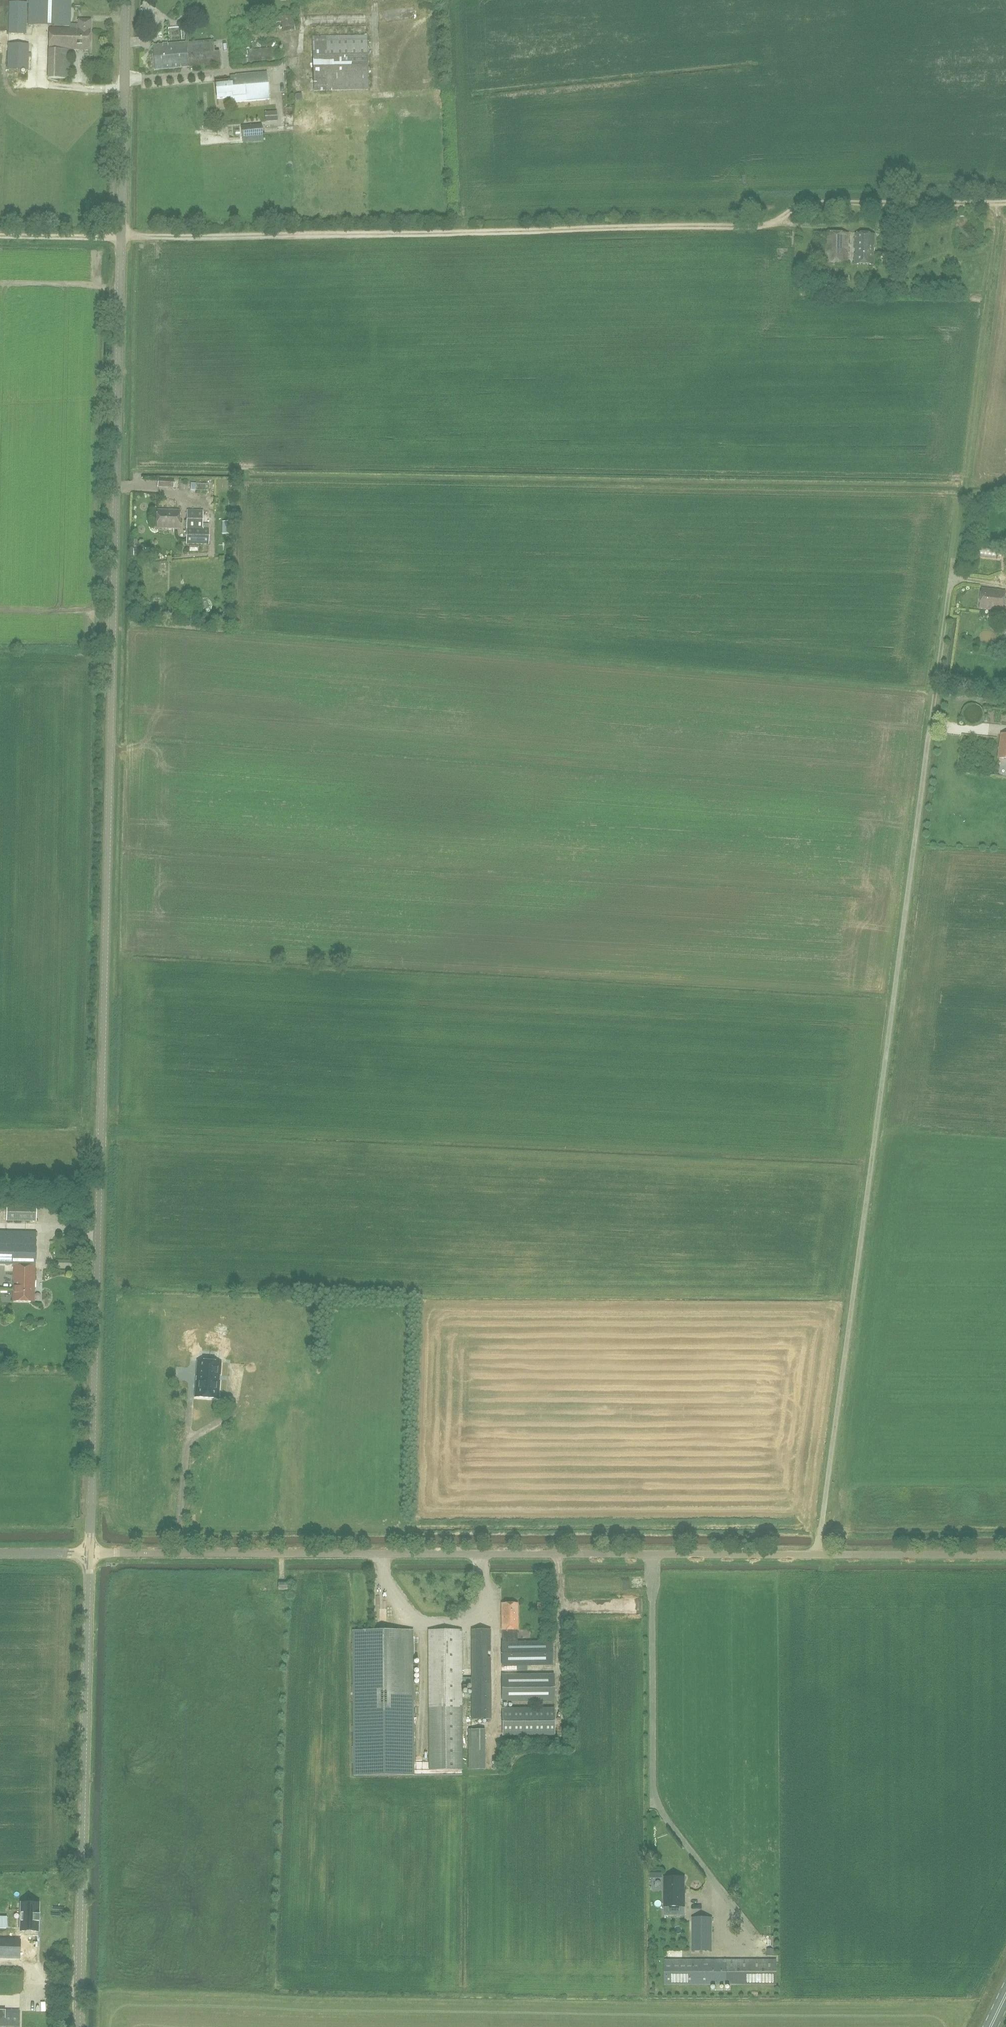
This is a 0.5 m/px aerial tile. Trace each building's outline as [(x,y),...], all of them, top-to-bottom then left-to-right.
[(26,25),(68,27),(69,0),(27,0),(26,25)] [(24,3),(8,3),(7,34),(24,34),(24,3)] [(47,29),(47,39),(47,50),(46,50),(46,79),(68,79),(68,50),(88,50),(88,29),(88,19),(76,19),(76,25),(74,24),(74,30),(47,29)] [(243,32),(251,39),(257,32),(249,25),(243,32)] [(171,29),(173,40),(178,39),(177,35),(184,34),(183,27),(171,29)] [(312,37),(312,91),(366,90),(365,37),(312,37)] [(153,70),(213,65),(220,64),(219,52),(212,53),(211,41),(151,46),(153,70)] [(26,45),(6,44),(6,70),(26,70),(26,45)] [(232,52),(233,63),(276,59),(275,48),(232,52)] [(76,82),(85,83),(86,62),(76,61),(76,82)] [(214,83),(215,99),(228,98),(228,102),(267,98),(265,72),(234,76),(234,78),(229,79),(229,81),(214,83)] [(263,141),(261,124),(241,126),(242,143),(263,141)] [(824,234),(824,264),(846,265),(847,234),(824,234)] [(873,265),(873,235),(853,235),(853,264),(873,265)] [(158,488),(174,488),(174,480),(158,480),(158,488)] [(203,510),(187,510),(186,544),(208,544),(209,528),(202,528),(203,510)] [(156,511),(155,528),(178,529),(179,511),(156,511)] [(222,534),(230,534),(230,521),(222,521),(222,534)] [(135,540),(133,540),(133,555),(143,555),(143,549),(138,549),(138,543),(135,540)] [(977,609),(1001,612),(1004,592),(980,589),(977,609)] [(6,1221),(36,1222),(36,1205),(7,1205),(6,1221)] [(0,1232),(0,1265),(14,1266),(13,1302),(34,1303),(37,1234),(0,1232)] [(37,1275),(37,1300),(45,1300),(45,1280),(39,1280),(39,1275),(37,1275)] [(217,1345),(217,1334),(200,1335),(200,1346),(217,1345)] [(249,1345),(231,1343),(230,1355),(248,1357),(249,1345)] [(218,1399),(221,1363),(198,1361),(195,1397),(218,1399)] [(526,1666),(552,1666),(552,1641),(518,1642),(518,1604),(502,1604),(502,1642),(501,1642),(501,1666),(517,1666),(517,1677),(503,1677),(503,1701),(555,1700),(555,1677),(526,1677),(526,1666)] [(462,1770),(462,1707),(462,1684),(472,1684),(472,1720),(491,1720),(490,1630),(471,1630),(472,1678),(462,1678),(461,1630),(428,1631),(429,1770),(462,1770)] [(412,1631),(353,1631),(354,1774),(413,1774),(412,1631)] [(502,1711),(502,1734),(554,1734),(553,1711),(502,1711)] [(470,1727),(471,1767),(488,1766),(487,1726),(470,1727)] [(665,1908),(665,1915),(684,1915),(684,1908),(685,1908),(685,1890),(684,1890),(684,1877),(664,1876),(664,1908),(665,1908)] [(20,1903),(20,1931),(38,1931),(38,1921),(39,1921),(39,1913),(38,1913),(38,1903),(20,1903)] [(712,1950),(711,1918),(692,1918),(692,1951),(712,1950)] [(19,1959),(20,1941),(0,1940),(0,1958),(19,1959)] [(775,1961),(737,1961),(665,1962),(665,1985),(737,1985),(775,1985),(775,1961)] [(19,2011),(0,2011),(0,2026),(19,2026),(19,2011)]
